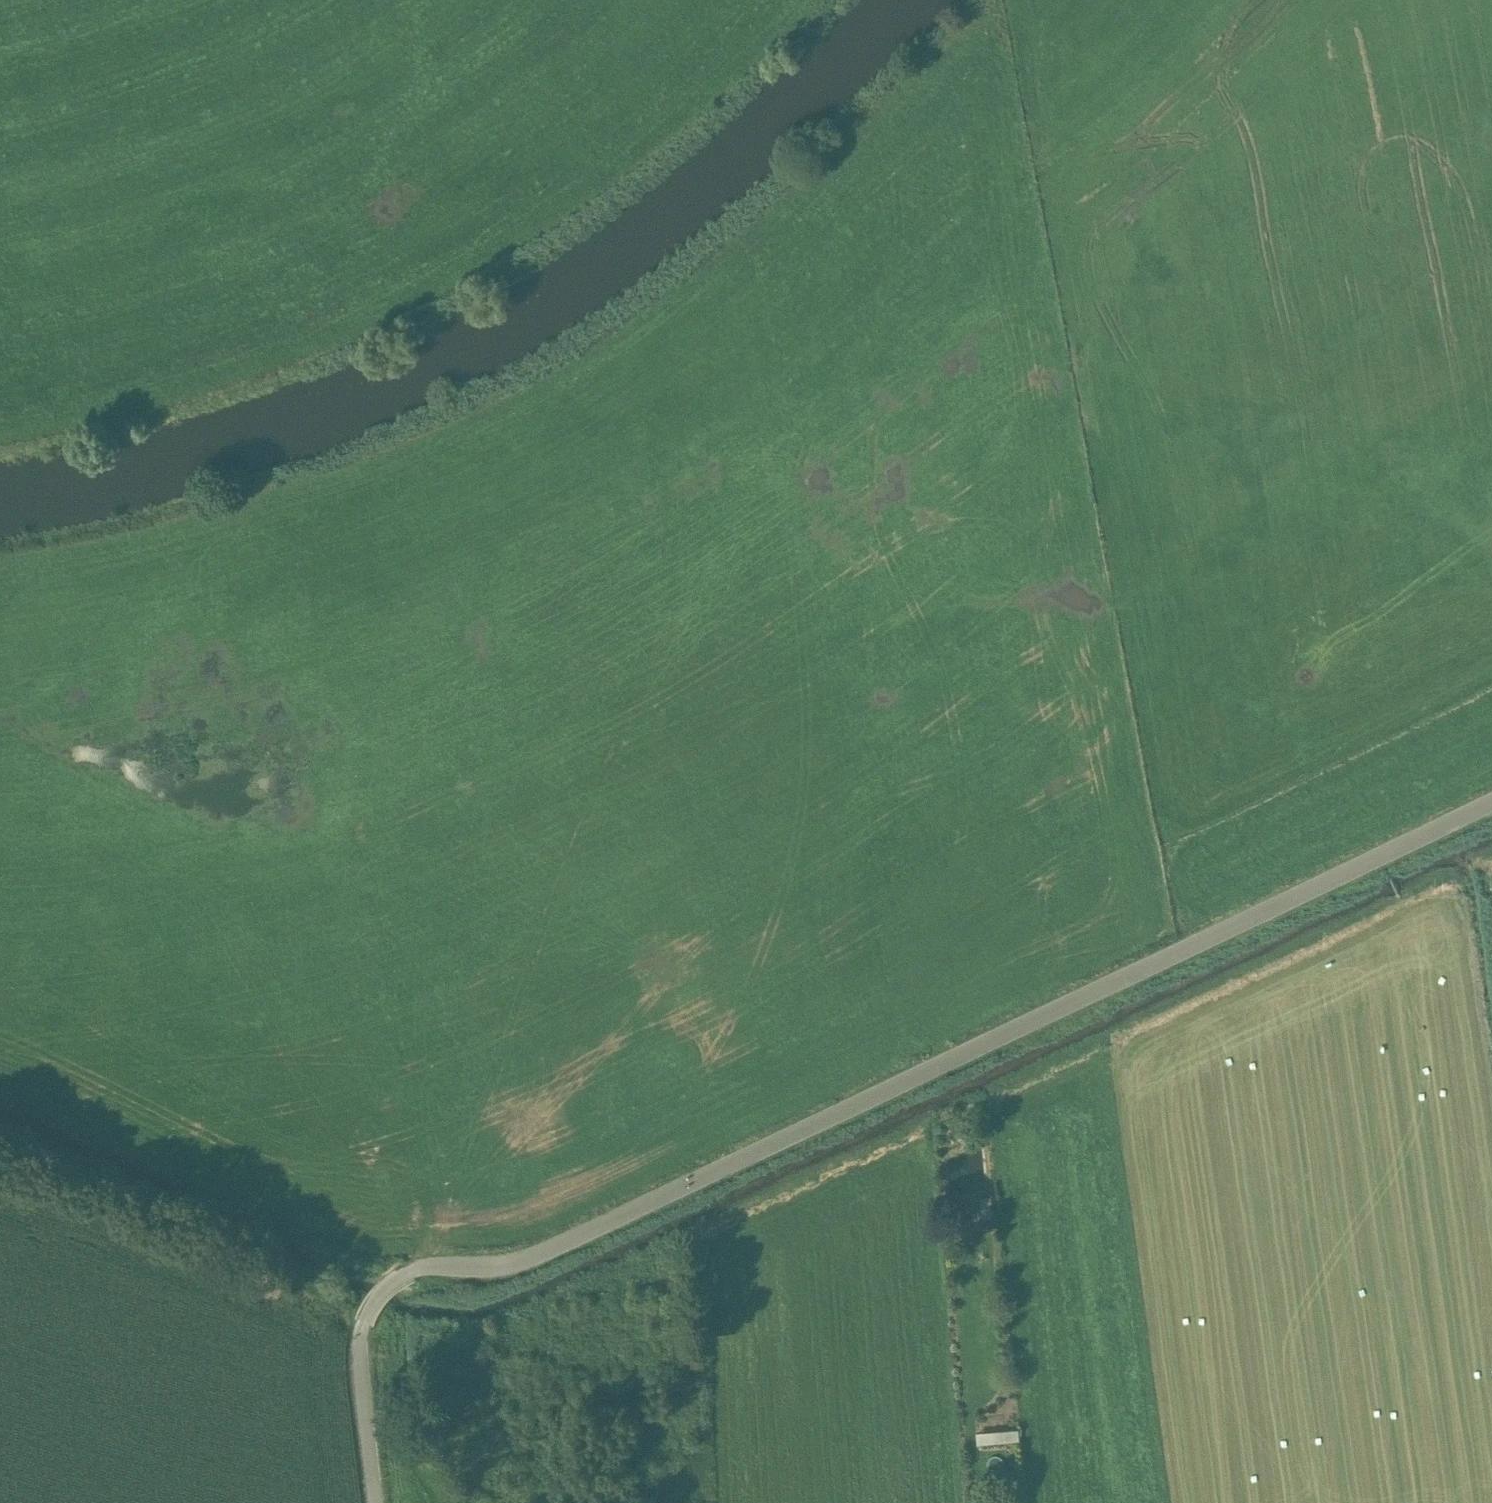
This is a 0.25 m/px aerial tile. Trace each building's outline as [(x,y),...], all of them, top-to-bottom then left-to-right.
[(1023,1439),(1022,1426),(979,1428),(979,1441),(1023,1439)]
